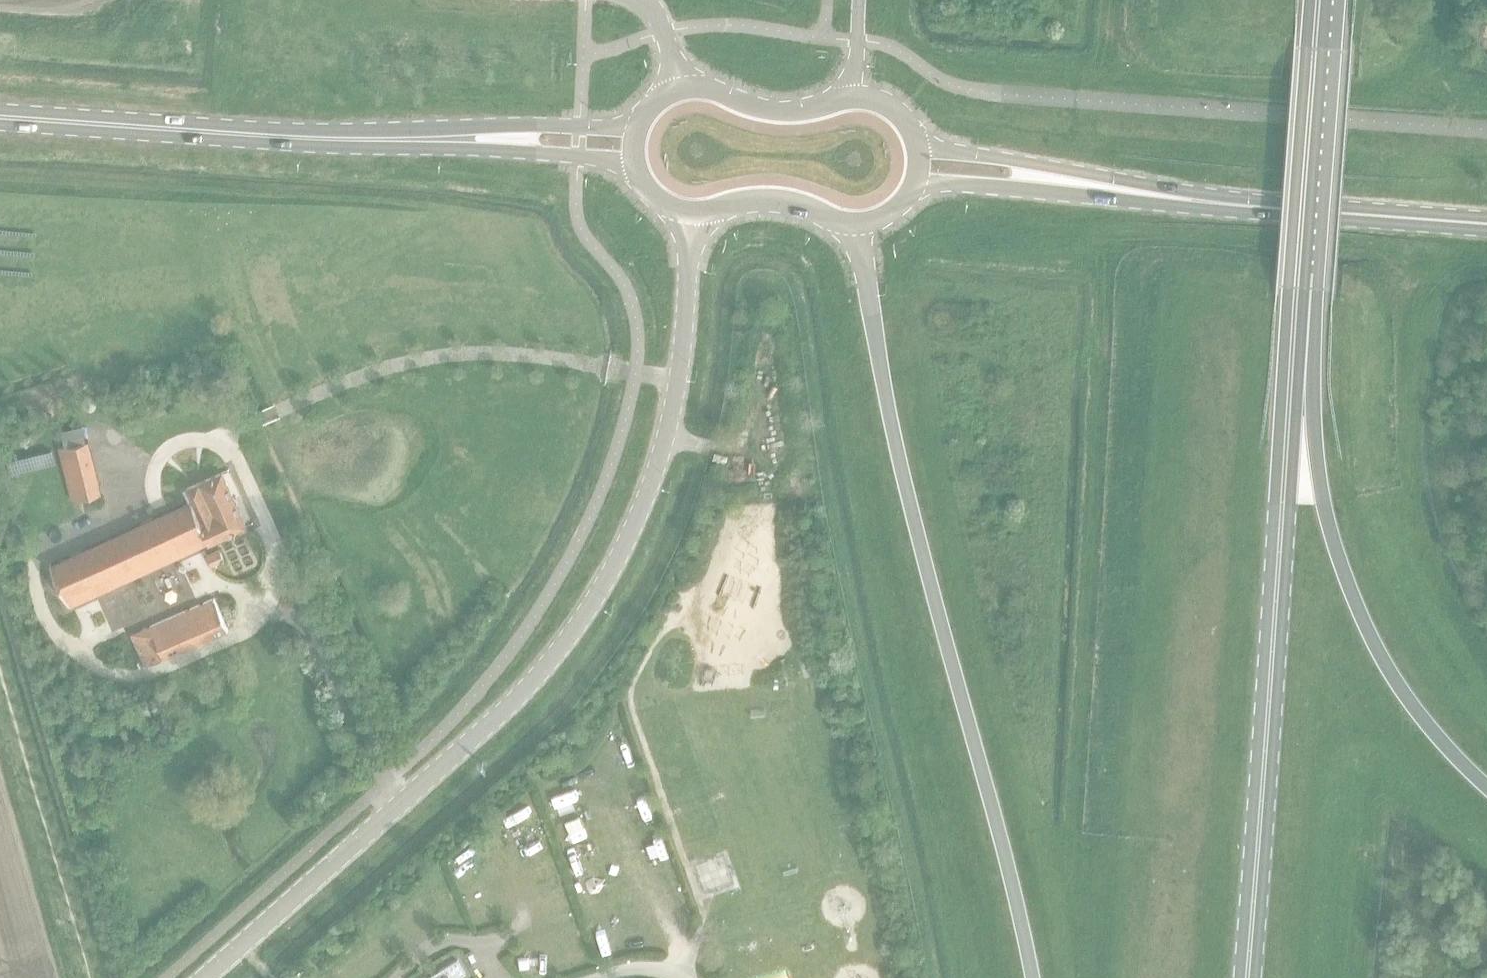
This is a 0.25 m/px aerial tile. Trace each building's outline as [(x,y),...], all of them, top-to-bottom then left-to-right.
[(58,448),(71,501),(102,493),(88,440),(58,448)] [(50,564),(68,606),(244,526),(220,473),(185,489),(190,501),(50,564)] [(205,555),(210,566),(222,561),(217,550),(205,555)] [(131,634),(144,666),(227,631),(213,599),(131,634)] [(458,977),(470,970),(460,954),(422,977),(459,977),(458,977)]
